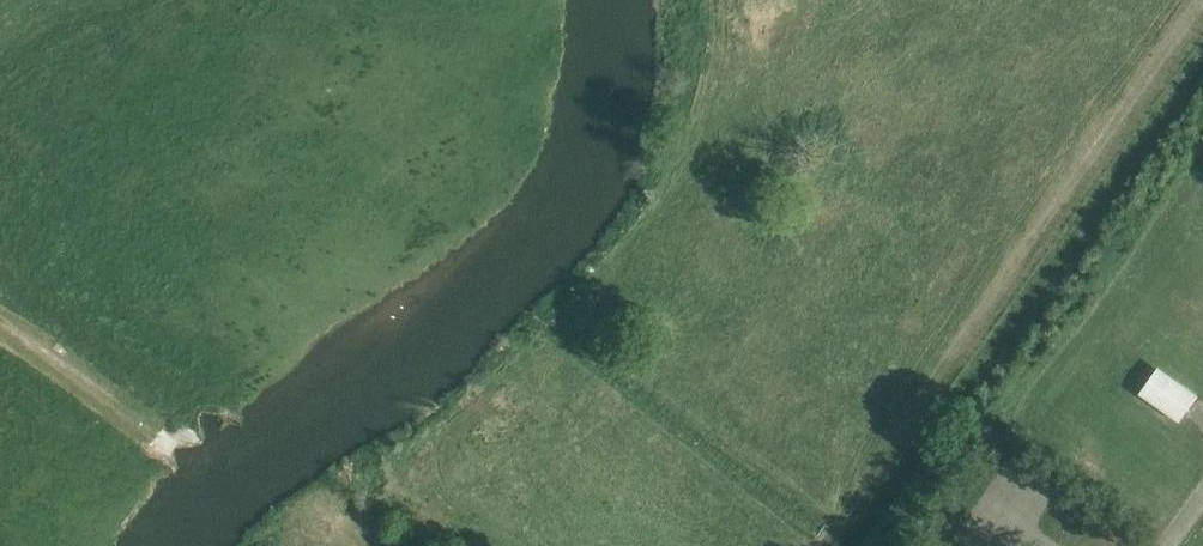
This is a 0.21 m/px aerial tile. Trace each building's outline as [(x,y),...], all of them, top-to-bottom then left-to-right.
[(1200,394),(1166,371),(1152,393),(1186,415),(1200,394)]
